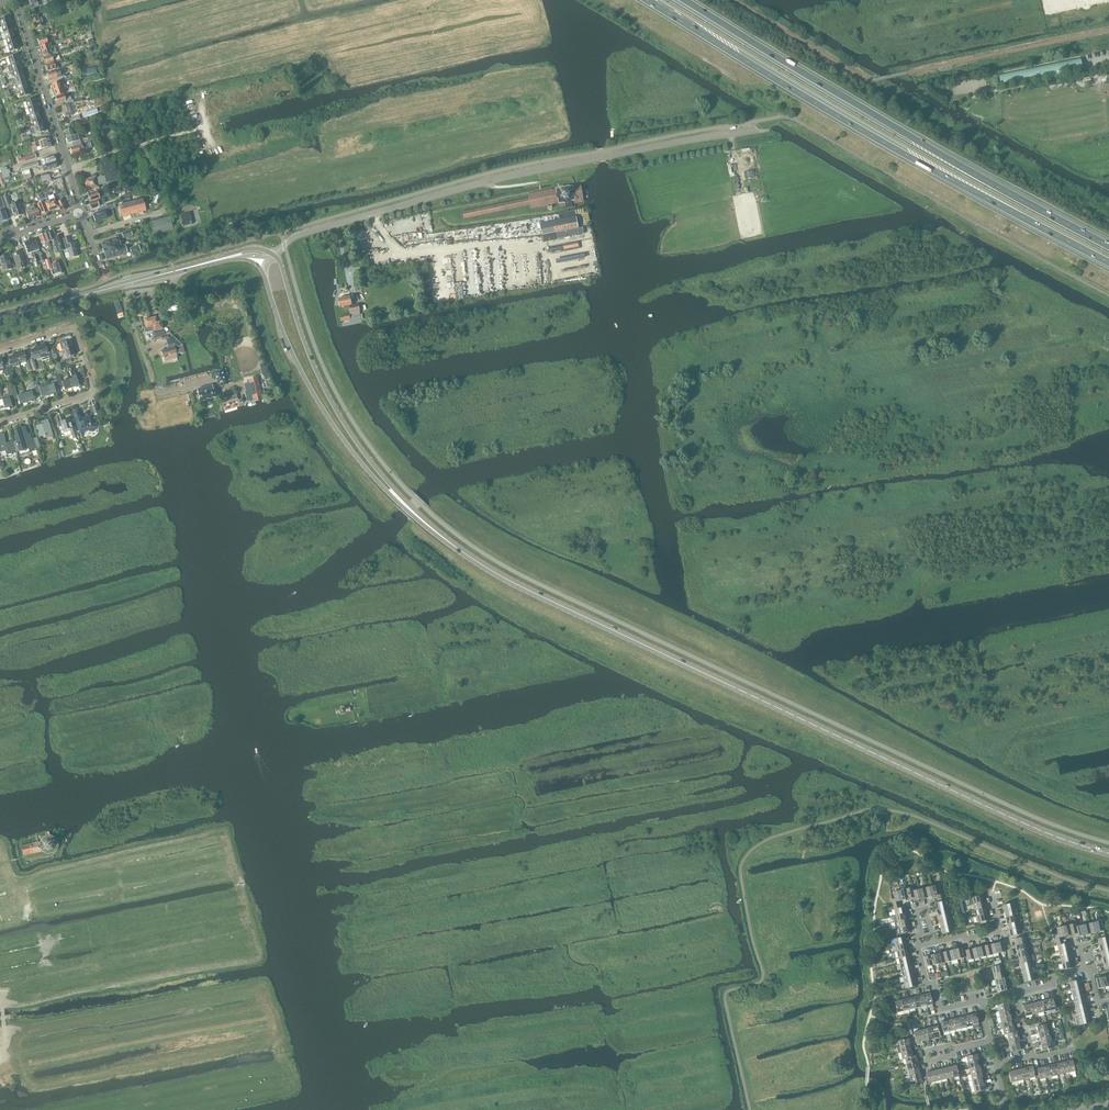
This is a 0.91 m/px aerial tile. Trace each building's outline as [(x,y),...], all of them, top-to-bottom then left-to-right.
[(45,0),(28,0),(31,8),(42,5),(40,1),(45,0)] [(33,18),(34,22),(35,21),(37,28),(45,25),(43,18),(47,17),(44,9),(36,12),(37,16),(33,18)] [(1,26),(10,24),(8,17),(0,19),(0,22),(1,26)] [(1,26),(3,33),(12,30),(10,24),(1,26)] [(3,33),(5,39),(14,37),(12,30),(3,33)] [(5,39),(8,46),(16,43),(14,37),(5,39)] [(48,43),(46,38),(46,37),(38,39),(39,42),(38,43),(39,44),(40,45),(48,43)] [(16,43),(8,46),(10,52),(18,50),(16,43)] [(57,47),(42,51),(42,53),(41,54),(42,56),(43,56),(43,57),(51,54),(50,51),(58,49),(57,47)] [(45,63),(45,64),(56,61),(55,61),(54,57),(58,55),(57,53),(51,54),(52,55),(43,58),(44,60),(44,61),(44,63),(45,63)] [(8,58),(10,65),(19,62),(17,56),(8,58)] [(57,62),(46,65),(46,68),(46,69),(46,70),(47,70),(48,71),(56,69),(63,67),(62,63),(61,59),(57,61),(57,62)] [(10,65),(12,71),(21,69),(19,62),(10,65)] [(96,67),(83,70),(84,75),(97,73),(96,67)] [(12,71),(14,78),(23,75),(21,69),(12,71)] [(55,69),(48,72),(48,73),(50,79),(57,77),(61,76),(59,70),(56,71),(55,69)] [(14,78),(16,84),(25,82),(23,75),(14,78)] [(16,84),(19,91),(27,88),(25,82),(16,84)] [(53,88),(53,90),(66,87),(65,84),(61,85),(60,82),(52,84),(52,85),(51,86),(52,88),(53,88)] [(67,86),(66,87),(53,90),(54,93),(54,94),(54,95),(55,96),(64,94),(63,89),(67,88),(67,86)] [(29,95),(27,88),(19,91),(16,92),(17,95),(19,94),(21,97),(29,95)] [(67,105),(74,102),(73,100),(72,100),(70,96),(65,98),(64,95),(56,97),(56,98),(56,99),(56,101),(57,101),(58,104),(66,101),(67,105)] [(25,102),(28,108),(36,105),(34,99),(25,102)] [(71,104),(61,107),(65,118),(68,117),(69,118),(79,115),(75,102),(71,104)] [(28,108),(30,115),(38,112),(36,105),(28,108)] [(30,115),(32,121),(40,118),(38,112),(30,115)] [(32,121),(34,128),(42,125),(40,118),(32,121)] [(42,125),(34,128),(36,134),(44,131),(42,125)] [(64,131),(66,137),(78,134),(77,132),(74,133),(72,129),(64,131)] [(78,134),(66,137),(68,144),(71,142),(73,147),(81,144),(78,134)] [(33,148),(36,147),(40,146),(41,150),(51,147),(49,138),(34,142),(34,141),(31,142),(33,148)] [(86,144),(70,148),(71,151),(71,152),(71,153),(72,154),(72,155),(80,152),(79,150),(87,147),(86,144)] [(16,156),(16,159),(17,164),(36,158),(35,154),(20,159),(19,155),(16,156)] [(42,165),(44,165),(56,161),(54,156),(46,158),(47,162),(41,163),(42,165)] [(96,177),(96,176),(84,180),(87,191),(99,188),(98,185),(117,180),(111,159),(101,162),(105,176),(102,177),(101,176),(96,177)] [(20,167),(22,171),(39,166),(37,162),(20,167)] [(0,169),(0,170),(1,172),(3,179),(10,177),(9,174),(11,173),(10,170),(8,170),(7,167),(0,169)] [(21,172),(24,179),(32,177),(29,169),(21,172)] [(745,171),(745,178),(755,177),(754,170),(745,171)] [(564,188),(563,185),(553,187),(553,189),(543,191),(528,194),(528,198),(462,212),(464,219),(530,205),(530,209),(559,203),(560,207),(566,206),(566,208),(573,206),(572,204),(584,202),(581,184),(564,188)] [(45,190),(46,193),(47,193),(48,197),(53,209),(58,207),(55,199),(52,200),(46,186),(44,187),(45,190)] [(59,196),(58,197),(55,198),(57,202),(60,211),(66,209),(62,200),(64,197),(67,196),(65,191),(58,194),(59,196)] [(89,196),(88,197),(89,198),(90,199),(91,202),(100,199),(105,197),(110,196),(109,192),(98,195),(97,192),(89,195),(89,196)] [(48,202),(45,203),(48,211),(53,209),(48,197),(47,193),(46,193),(44,194),(48,202)] [(41,202),(37,204),(41,215),(48,212),(45,203),(41,194),(38,195),(41,202)] [(7,195),(3,196),(8,209),(11,208),(15,217),(22,214),(18,203),(11,205),(7,195)] [(105,202),(105,200),(104,198),(89,204),(91,210),(99,207),(98,204),(105,202)] [(120,205),(123,216),(146,210),(146,211),(143,198),(119,205),(120,205)] [(33,205),(30,207),(34,217),(40,215),(37,208),(35,209),(33,205)] [(99,212),(93,215),(95,222),(107,218),(104,211),(107,210),(106,206),(98,209),(99,212)] [(34,217),(30,207),(26,208),(27,211),(26,212),(29,220),(34,217)] [(579,228),(576,217),(575,211),(552,215),(553,220),(553,221),(540,224),(543,242),(584,234),(583,227),(579,228)] [(182,224),(183,227),(192,224),(191,221),(189,213),(180,216),(182,224)] [(152,222),(154,227),(151,228),(153,234),(155,234),(172,229),(169,218),(152,222)] [(61,230),(55,232),(59,247),(64,245),(62,237),(63,237),(61,230)] [(428,231),(403,233),(404,241),(409,241),(409,242),(432,241),(432,235),(428,235),(428,231)] [(44,234),(48,246),(48,248),(51,247),(49,241),(55,239),(53,233),(49,234),(49,232),(44,234)] [(46,247),(48,246),(44,234),(39,236),(41,244),(44,243),(46,247)] [(69,237),(63,239),(66,249),(67,248),(70,258),(78,256),(76,249),(77,249),(75,242),(71,243),(69,237)] [(103,250),(106,249),(106,251),(121,246),(119,238),(102,243),(101,243),(101,244),(103,249),(103,250)] [(35,239),(30,241),(33,252),(39,250),(35,239)] [(33,252),(30,241),(24,243),(28,254),(31,253),(32,258),(35,257),(33,252)] [(106,249),(103,250),(104,254),(104,253),(106,259),(106,260),(107,260),(106,259),(127,253),(125,245),(121,246),(106,251),(106,249)] [(20,251),(12,254),(17,269),(25,267),(23,262),(24,262),(20,251)] [(3,271),(6,270),(6,271),(7,270),(12,268),(8,255),(0,257),(0,262),(3,271)] [(52,272),(53,275),(61,272),(58,262),(52,264),(55,272),(52,272)] [(462,282),(455,283),(456,300),(464,299),(462,282)] [(363,313),(360,314),(360,311),(358,304),(352,305),(350,296),(338,299),(340,308),(349,306),(350,314),(340,316),(341,321),(350,319),(350,321),(364,318),(363,313)] [(117,316),(123,314),(119,301),(113,303),(117,316)] [(153,330),(153,331),(162,329),(161,321),(158,321),(157,317),(156,317),(155,316),(154,317),(153,318),(150,318),(153,330)] [(150,330),(153,330),(150,318),(148,319),(147,318),(145,319),(144,320),(146,328),(150,327),(150,330)] [(170,356),(176,354),(181,353),(179,346),(182,345),(171,334),(161,336),(162,341),(168,339),(171,348),(161,350),(164,361),(171,360),(170,356)] [(63,354),(66,353),(65,350),(72,348),(69,341),(66,342),(65,340),(59,342),(63,354)] [(38,348),(40,355),(41,358),(44,357),(48,356),(51,364),(52,364),(52,365),(55,364),(54,363),(51,353),(48,354),(45,345),(38,348)] [(32,358),(40,355),(38,348),(30,350),(32,358)] [(65,350),(66,353),(67,357),(68,360),(66,361),(67,364),(72,362),(71,359),(71,358),(74,357),(74,355),(72,348),(65,350)] [(24,352),(16,355),(18,364),(26,362),(28,369),(32,368),(30,360),(26,361),(24,352)] [(9,360),(5,361),(7,367),(8,367),(11,378),(14,377),(11,366),(18,364),(16,355),(8,357),(9,360)] [(4,370),(7,379),(10,378),(7,367),(5,361),(2,362),(1,359),(0,360),(0,371),(4,370)] [(269,376),(266,367),(264,368),(262,365),(261,365),(266,378),(269,376)] [(72,378),(69,379),(72,388),(79,385),(77,377),(73,366),(67,368),(68,371),(70,371),(72,378)] [(215,372),(218,384),(226,382),(222,370),(215,372)] [(56,377),(57,379),(59,385),(63,384),(65,390),(72,388),(69,379),(62,381),(60,376),(56,377)] [(249,379),(254,402),(263,399),(258,377),(249,379)] [(50,385),(46,386),(49,395),(56,393),(54,386),(59,385),(57,379),(49,381),(50,385)] [(37,380),(33,381),(36,392),(40,391),(42,397),(49,395),(46,386),(45,383),(38,385),(37,380)] [(32,391),(24,393),(27,402),(34,400),(32,393),(36,392),(33,381),(29,383),(32,391)] [(202,401),(215,397),(216,397),(213,385),(198,389),(201,401),(202,401)] [(15,387),(11,388),(14,399),(18,398),(20,404),(27,402),(24,393),(17,395),(15,387)] [(2,397),(2,400),(4,408),(12,406),(10,400),(14,399),(11,388),(7,389),(9,395),(2,397)] [(238,394),(222,398),(223,404),(239,399),(238,394)] [(73,411),(78,429),(79,433),(84,431),(85,432),(88,431),(88,430),(96,427),(95,424),(93,424),(91,415),(81,418),(78,410),(73,411)] [(63,433),(70,431),(72,439),(78,437),(74,427),(72,428),(69,419),(63,421),(61,415),(55,417),(58,427),(61,426),(63,433)] [(52,436),(53,439),(56,438),(54,432),(52,433),(49,424),(47,419),(41,422),(41,424),(36,426),(39,437),(42,436),(42,434),(45,433),(45,434),(45,435),(45,436),(46,438),(52,436)] [(16,440),(17,444),(17,445),(19,451),(23,451),(25,450),(28,448),(30,447),(31,450),(37,449),(33,438),(32,439),(30,433),(27,434),(25,427),(15,430),(17,436),(18,440),(16,441),(16,440)] [(1,451),(2,455),(7,454),(16,452),(13,441),(10,441),(10,442),(5,443),(3,433),(0,434),(0,452),(1,451)] [(21,845),(23,856),(41,852),(48,851),(52,850),(54,846),(53,841),(50,839),(46,840),(38,841),(21,845)] [(938,885),(931,886),(934,896),(940,895),(939,891),(938,885)] [(931,886),(925,888),(928,898),(934,896),(931,886)] [(912,887),(906,889),(908,899),(914,897),(913,891),(912,887)] [(925,888),(919,889),(921,899),(928,898),(925,888)] [(906,889),(900,890),(902,900),(908,899),(906,889)] [(919,889),(913,891),(914,897),(915,901),(921,899),(919,889)] [(893,892),(895,899),(896,902),(902,900),(900,890),(893,892)] [(970,905),(973,904),(983,901),(982,895),(972,897),(968,898),(970,905)] [(935,903),(936,909),(946,907),(945,900),(942,901),(938,902),(935,903)] [(973,904),(975,910),(985,908),(983,901),(973,904)] [(1003,905),(1004,911),(1014,909),(1013,903),(1003,905)] [(894,909),(896,915),(906,913),(904,907),(900,908),(897,908),(894,909)] [(936,909),(938,915),(948,913),(946,907),(936,909)] [(975,910),(976,916),(986,914),(985,908),(975,910)] [(1004,911),(1006,918),(1016,915),(1014,909),(1004,911)] [(896,915),(897,922),(907,919),(906,913),(896,915)] [(938,915),(939,922),(949,919),(948,913),(938,915)] [(986,914),(976,916),(978,923),(988,920),(986,914)] [(1006,918),(1007,924),(1017,921),(1016,915),(1006,918)] [(897,922),(894,922),(896,928),(898,928),(908,925),(912,925),(912,923),(908,924),(907,919),(897,922)] [(939,922),(941,928),(951,925),(949,919),(939,922)] [(1007,924),(1009,930),(1019,928),(1017,921),(1007,924)] [(1101,921),(1094,922),(1097,932),(1103,931),(1106,930),(1105,927),(1102,927),(1101,921)] [(1094,922),(1088,924),(1091,934),(1097,932),(1094,922)] [(1075,923),(1069,925),(1071,935),(1077,933),(1076,926),(1075,923)] [(1088,924),(1082,925),(1084,935),(1091,934),(1088,924)] [(908,925),(898,928),(900,934),(910,932),(908,925)] [(951,925),(941,928),(942,934),(952,932),(951,925)] [(1069,925),(1063,926),(1065,936),(1071,935),(1069,925)] [(1082,925),(1076,926),(1077,933),(1078,936),(1084,935),(1082,925)] [(1065,936),(1063,926),(1056,928),(1058,934),(1055,935),(1056,938),(1059,938),(1065,936)] [(1019,928),(1009,930),(1010,936),(1020,934),(1019,928)] [(1014,939),(1015,945),(1025,943),(1024,936),(1014,939)] [(1099,945),(1108,943),(1108,942),(1108,936),(1105,937),(1102,938),(1098,939),(1099,945)] [(894,939),(895,945),(905,943),(904,937),(894,939)] [(1003,941),(996,943),(999,953),(1005,951),(1003,941)] [(1057,945),(1059,951),(1069,949),(1067,942),(1063,943),(1060,944),(1057,945)] [(895,945),(897,951),(907,949),(906,944),(905,943),(895,945)] [(996,943),(990,944),(993,954),(999,953),(996,943)] [(1015,945),(1017,951),(1027,949),(1025,943),(1015,945)] [(1101,951),(1108,949),(1108,943),(1099,945),(1101,951)] [(990,944),(984,946),(986,956),(993,954),(990,944)] [(984,946),(978,947),(980,957),(986,956),(984,946)] [(978,947),(972,949),(974,959),(980,957),(978,947)] [(961,948),(955,949),(957,959),(964,958),(961,948)] [(897,951),(898,958),(908,955),(907,949),(897,951)] [(955,949),(949,951),(951,961),(957,959),(955,949)] [(974,959),(972,949),(965,950),(968,960),(974,959)] [(1017,951),(1018,958),(1028,955),(1027,949),(1017,951)] [(1059,951),(1060,957),(1070,955),(1069,949),(1059,951)] [(1102,957),(1108,956),(1108,949),(1101,951),(1102,957)] [(949,951),(943,952),(945,962),(951,961),(949,951)] [(943,952),(936,954),(939,964),(945,962),(943,952)] [(936,954),(930,955),(933,965),(939,964),(936,954)] [(898,958),(900,964),(910,961),(908,955),(898,958)] [(933,965),(930,955),(924,957),(926,967),(933,965)] [(1018,958),(1020,964),(1030,961),(1028,955),(1018,958)] [(1060,957),(1062,964),(1072,961),(1070,955),(1060,957)] [(900,964),(901,970),(911,968),(910,961),(900,964)] [(1020,964),(1021,970),(1031,968),(1030,961),(1020,964)] [(1072,961),(1062,964),(1063,970),(1073,968),(1072,961)] [(991,967),(993,973),(1003,971),(1001,965),(991,967)] [(901,970),(903,976),(913,974),(911,968),(901,970)] [(1021,970),(1023,976),(1033,974),(1031,968),(1021,970)] [(993,973),(994,980),(1004,977),(1003,971),(993,973)] [(903,976),(904,982),(914,980),(913,974),(903,976)] [(1033,974),(1023,976),(1024,983),(1034,980),(1033,974)] [(994,980),(996,986),(1006,983),(1004,977),(994,980)] [(1104,987),(1102,977),(1096,979),(1098,989),(1104,987)] [(1069,982),(1071,988),(1081,986),(1079,979),(1069,982)] [(914,980),(904,982),(906,989),(916,986),(914,980)] [(1006,983),(996,986),(997,992),(1007,990),(1006,983)] [(1071,988),(1072,994),(1082,992),(1081,986),(1071,988)] [(1072,994),(1074,1000),(1084,998),(1082,992),(1072,994)] [(930,993),(924,995),(927,1005),(933,1004),(930,993)] [(924,995),(918,996),(921,1007),(927,1005),(924,995)] [(918,996),(912,997),(915,1008),(921,1007),(918,996)] [(912,997),(906,999),(909,1010),(915,1008),(912,997)] [(1053,998),(1047,1000),(1049,1010),(1056,1009),(1053,998)] [(1074,1000),(1075,1007),(1085,1004),(1084,998),(1074,1000)] [(906,999),(901,1000),(903,1011),(909,1010),(906,999)] [(903,1011),(901,1000),(894,1002),(897,1012),(903,1011)] [(1047,1000),(1041,1001),(1044,1012),(1049,1010),(1047,1000)] [(1041,1001),(1035,1002),(1038,1013),(1044,1012),(1041,1001)] [(997,1005),(998,1011),(1009,1008),(1008,1002),(997,1005)] [(1035,1002),(1029,1004),(1032,1015),(1038,1013),(1035,1002)] [(1032,1015),(1029,1004),(1023,1005),(1026,1016),(1032,1015)] [(1075,1007),(1077,1013),(1086,1010),(1085,1004),(1075,1007)] [(998,1011),(1000,1017),(1011,1014),(1009,1008),(998,1011)] [(1075,1018),(1076,1020),(1088,1017),(1086,1010),(1077,1013),(1078,1017),(1075,1018)] [(976,1013),(970,1015),(973,1026),(979,1024),(976,1013)] [(1000,1017),(1001,1023),(1012,1020),(1011,1014),(1000,1017)] [(970,1015),(964,1016),(967,1027),(973,1026),(970,1015)] [(964,1016),(958,1018),(961,1029),(967,1027),(964,1016)] [(1088,1017),(1076,1020),(1077,1025),(1079,1024),(1079,1025),(1089,1023),(1088,1017)] [(958,1018),(952,1019),(955,1030),(961,1029),(958,1018)] [(952,1019),(947,1020),(949,1031),(955,1030),(952,1019)] [(949,1031),(947,1020),(940,1022),(943,1033),(949,1031)] [(1001,1023),(1003,1028),(1013,1026),(1012,1020),(1001,1023)] [(1038,1032),(1049,1030),(1052,1029),(1051,1023),(1037,1026),(1038,1030),(1033,1031),(1034,1035),(1036,1034),(1036,1033),(1038,1032)] [(938,1026),(932,1027),(934,1038),(941,1037),(938,1026)] [(1004,1035),(1007,1034),(1015,1032),(1015,1031),(1013,1026),(1003,1028),(1004,1035)] [(932,1027),(926,1029),(928,1040),(934,1038),(932,1027)] [(926,1029),(920,1030),(923,1041),(928,1040),(926,1029)] [(923,1041),(920,1030),(914,1032),(914,1034),(912,1034),(913,1037),(915,1037),(916,1042),(923,1041)] [(1038,1032),(1040,1038),(1050,1036),(1049,1030),(1038,1032)] [(1007,1034),(1008,1040),(1019,1037),(1018,1031),(1015,1031),(1015,1032),(1007,1034)] [(898,1041),(899,1047),(910,1044),(908,1035),(906,1036),(907,1039),(898,1041)] [(1040,1038),(1041,1044),(1052,1042),(1050,1036),(1040,1038)] [(1008,1040),(1010,1045),(1020,1043),(1019,1037),(1008,1040)] [(1052,1042),(1041,1044),(1042,1050),(1053,1048),(1052,1042)] [(1020,1043),(1010,1045),(1011,1052),(1022,1049),(1020,1043)] [(899,1047),(901,1053),(912,1050),(910,1044),(899,1047)] [(900,1060),(905,1058),(913,1056),(912,1050),(901,1053),(899,1053),(900,1060)] [(966,1056),(968,1062),(978,1060),(977,1054),(966,1056)] [(905,1058),(906,1064),(917,1061),(916,1055),(913,1056),(905,1058)] [(968,1062),(969,1068),(980,1066),(978,1060),(968,1062)] [(1073,1060),(1067,1061),(1069,1072),(1075,1071),(1073,1060)] [(906,1064),(908,1070),(919,1067),(917,1061),(906,1064)] [(1067,1061),(1061,1063),(1063,1074),(1069,1072),(1067,1061)] [(1061,1063),(1055,1064),(1057,1075),(1063,1074),(1061,1063)] [(1055,1064),(1049,1065),(1051,1076),(1057,1075),(1055,1064)] [(956,1065),(950,1066),(953,1077),(959,1076),(956,1065)] [(1049,1065),(1043,1067),(1046,1078),(1051,1076),(1049,1065)] [(950,1066),(944,1068),(947,1079),(953,1077),(950,1066)] [(969,1068),(970,1074),(981,1072),(980,1066),(969,1068)] [(1033,1066),(1027,1067),(1029,1078),(1035,1077),(1036,1078),(1037,1078),(1035,1069),(1034,1069),(1033,1066)] [(908,1070),(909,1076),(920,1073),(919,1067),(908,1070)] [(1027,1067),(1021,1069),(1023,1080),(1029,1078),(1027,1067)] [(1043,1067),(1035,1069),(1037,1078),(1039,1077),(1039,1079),(1046,1078),(1043,1067)] [(944,1068),(938,1069),(941,1080),(947,1079),(944,1068)] [(938,1069),(933,1071),(935,1081),(941,1080),(938,1069)] [(1021,1069),(1015,1070),(1018,1081),(1023,1080),(1021,1069)] [(1015,1070),(1009,1072),(1011,1082),(1018,1081),(1015,1070)] [(928,1078),(929,1081),(929,1083),(935,1081),(933,1071),(926,1072),(928,1078)] [(970,1074),(972,1080),(983,1078),(981,1072),(970,1074)] [(911,1082),(919,1080),(921,1079),(920,1073),(909,1076),(911,1082)] [(972,1080),(973,1086),(984,1083),(983,1078),(972,1080)] [(984,1083),(973,1086),(975,1092),(985,1090),(984,1083)]
